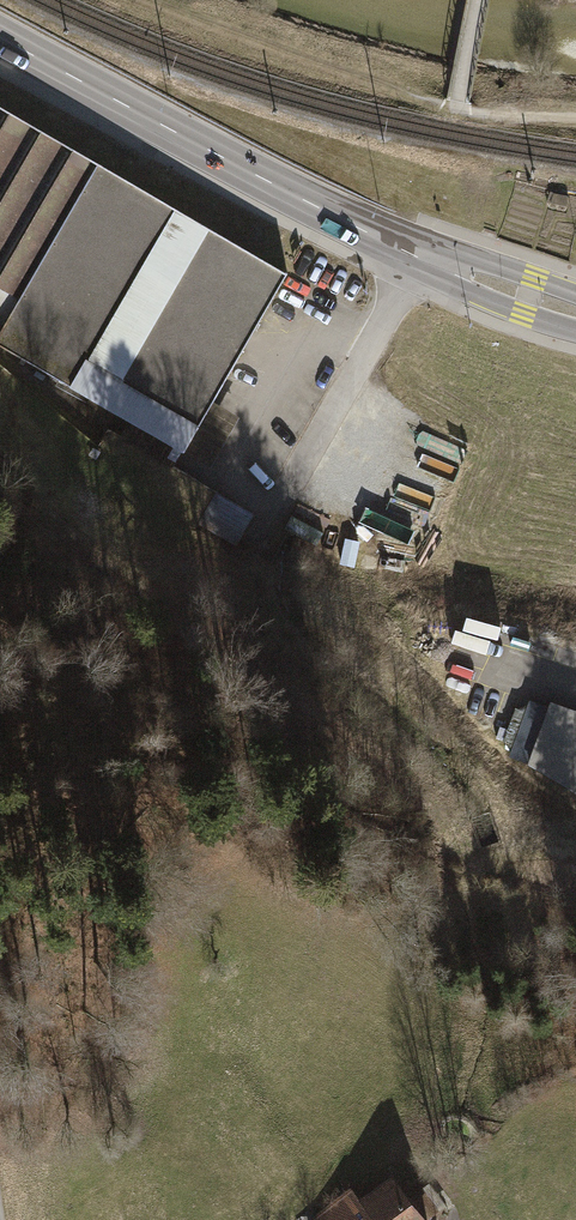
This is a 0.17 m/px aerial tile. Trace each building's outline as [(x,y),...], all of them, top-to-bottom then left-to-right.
[(3,327),(99,164),(0,106),(0,325),(3,327)] [(99,164),(3,327),(0,332),(0,345),(115,412),(104,431),(171,470),(286,273),(99,164)] [(163,508),(238,552),(257,520),(181,476),(163,508)] [(307,1219),(427,1219),(445,1207),(427,1183),(410,1196),(395,1175),(360,1200),(351,1188),(307,1219)]
